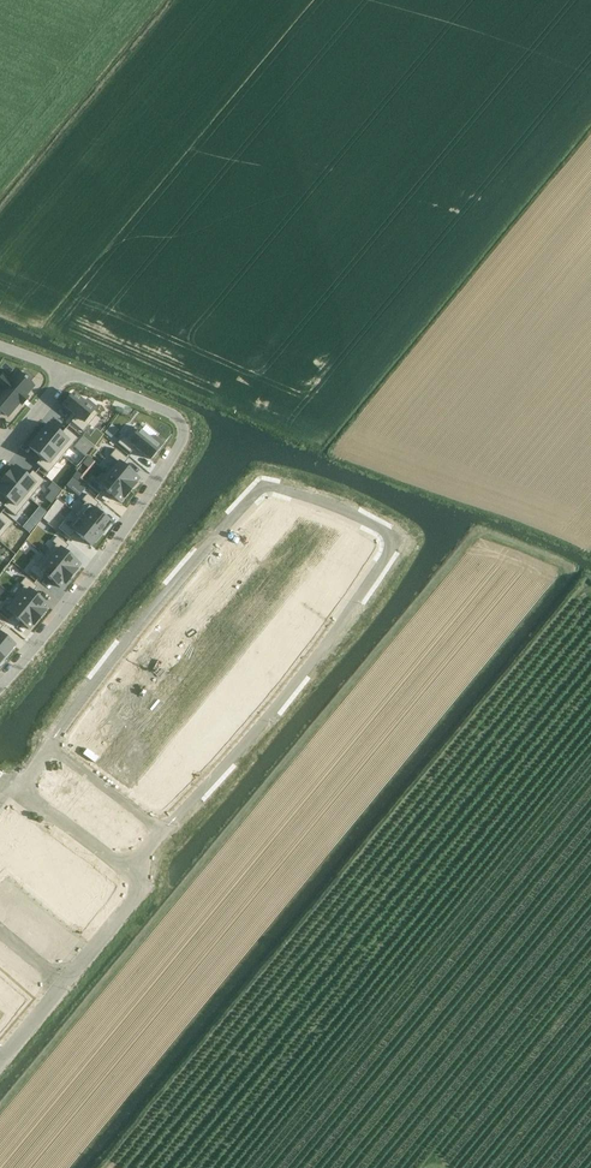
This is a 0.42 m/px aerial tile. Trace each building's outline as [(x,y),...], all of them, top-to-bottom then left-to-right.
[(3,412),(8,417),(20,402),(22,404),(27,398),(25,396),(33,387),(30,384),(26,381),(27,380),(25,378),(24,379),(21,376),(20,376),(17,373),(10,382),(7,379),(4,377),(0,381),(0,389),(2,391),(0,393),(0,415),(3,412)] [(74,394),(64,406),(76,416),(71,422),(83,432),(98,414),(93,411),(95,408),(87,401),(85,403),(74,394)] [(48,424),(39,436),(63,456),(77,439),(65,429),(60,435),(48,424)] [(111,427),(104,435),(110,440),(117,432),(111,427)] [(123,436),(117,443),(130,454),(135,447),(150,460),(163,444),(155,437),(152,441),(135,427),(125,438),(123,436)] [(39,436),(29,448),(41,458),(36,464),(48,474),(63,456),(39,436)] [(118,463),(109,474),(130,491),(136,484),(135,484),(139,479),(123,466),(128,460),(115,449),(110,456),(118,463)] [(10,472),(5,478),(25,495),(30,499),(44,481),(32,472),(27,477),(15,467),(11,473),(10,472)] [(92,479),(87,485),(99,495),(104,489),(120,502),(123,498),(124,498),(130,491),(109,474),(107,472),(97,483),(92,479)] [(0,485),(0,494),(8,501),(3,507),(15,517),(30,499),(25,495),(5,478),(0,484),(0,485)] [(85,503),(76,514),(78,516),(101,534),(110,523),(94,509),(99,504),(87,494),(82,501),(85,503)] [(13,523),(1,513),(0,514),(0,539),(13,523)] [(63,523),(59,529),(70,538),(75,533),(91,546),(94,542),(95,543),(102,535),(101,534),(78,516),(69,527),(63,523)] [(31,518),(23,528),(29,534),(38,523),(31,518)] [(55,545),(46,557),(71,577),(77,570),(76,570),(80,565),(64,552),(69,546),(57,536),(52,542),(55,545)] [(33,565),(28,571),(40,581),(45,575),(61,588),(65,584),(71,577),(46,557),(37,568),(33,565)] [(23,587),(14,598),(39,618),(45,611),(48,606),(32,593),(37,587),(25,578),(20,584),(23,587)] [(0,608),(0,615),(8,622),(13,616),(29,630),(33,625),(34,626),(39,618),(14,598),(6,609),(2,606),(0,608)] [(5,657),(4,658),(6,659),(12,650),(11,649),(14,646),(0,634),(0,653),(5,657)] [(109,696),(101,707),(113,717),(108,723),(116,729),(130,712),(108,695),(109,696)] [(86,725),(73,741),(81,747),(84,743),(97,754),(106,742),(111,746),(116,739),(105,729),(100,736),(86,725)] [(0,988),(0,1008),(14,991),(13,991),(13,992),(4,984),(0,988)] [(0,1008),(0,1009),(9,1017),(24,999),(14,991),(0,1008)]
